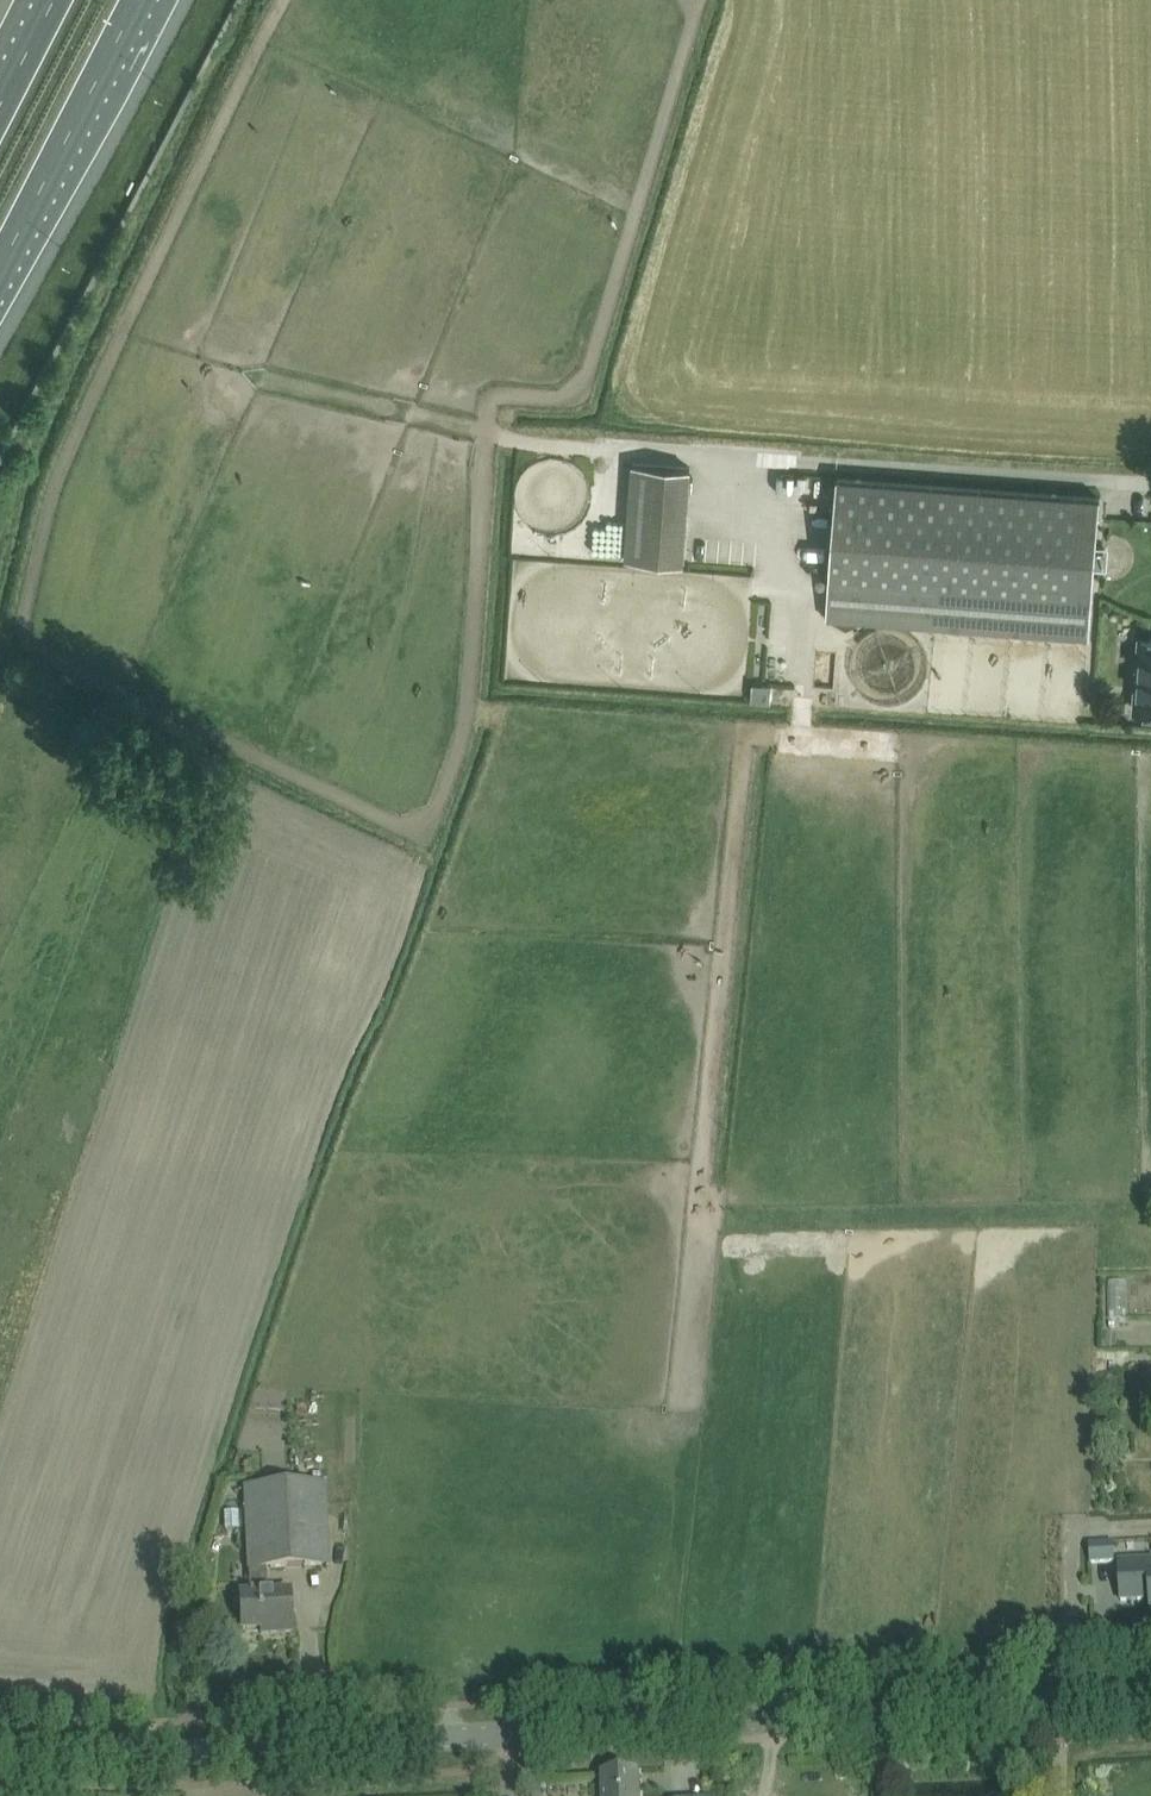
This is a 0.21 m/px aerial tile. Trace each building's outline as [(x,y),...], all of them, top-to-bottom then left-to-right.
[(690,467),(634,463),(626,559),(683,563),(690,467)] [(826,618),(1089,638),(1100,497),(837,477),(826,618)] [(1140,639),(1135,709),(1150,710),(1150,640),(1140,639)] [(241,1630),(260,1629),(269,1628),(269,1633),(292,1632),(291,1592),(267,1592),(267,1568),(329,1567),(326,1484),(243,1488),(247,1569),(248,1569),(249,1588),(241,1589),(241,1593),(239,1594),(241,1630)] [(1090,1565),(1114,1564),(1113,1543),(1089,1545),(1090,1565)] [(1150,1598),(1150,1610),(1150,1559),(1118,1561),(1120,1601),(1141,1600),(1141,1598),(1150,1598)] [(602,1778),(603,1795),(638,1795),(637,1773),(602,1775),(602,1778)]
